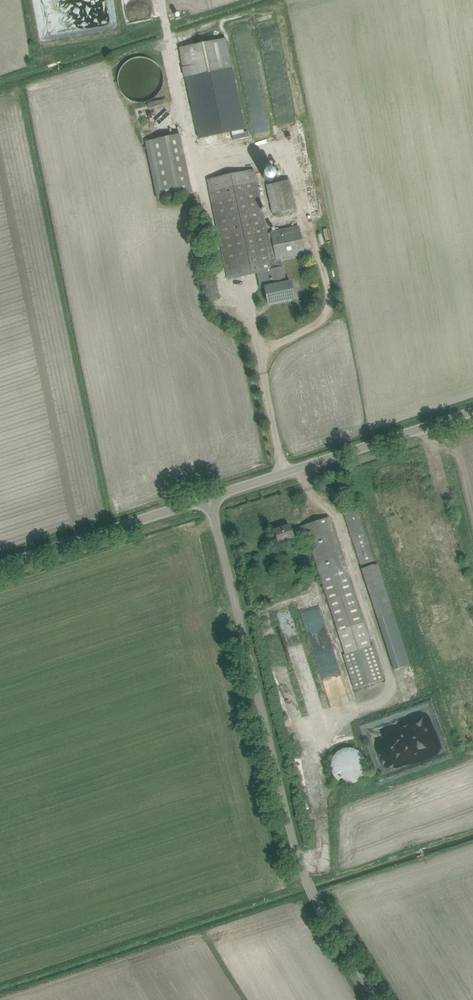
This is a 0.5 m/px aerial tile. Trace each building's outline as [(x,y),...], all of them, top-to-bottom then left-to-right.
[(179,47),(198,139),(245,129),(226,37),(179,47)] [(118,78),(117,80),(118,82),(118,84),(118,85),(119,87),(120,89),(120,91),(122,93),(123,94),(124,96),(125,97),(127,98),(129,99),(130,100),(132,101),(134,102),(136,102),(138,102),(140,102),(142,102),(144,102),(146,102),(148,101),(150,100),(151,100),(153,99),(155,97),(156,96),(157,95),(159,93),(160,92),(161,90),(162,88),(162,86),(163,84),(163,82),(163,80),(163,78),(163,76),(163,74),(162,72),(161,71),(160,69),(159,67),(158,65),(157,64),(155,62),(154,61),(152,60),(150,59),(149,58),(147,58),(145,57),(143,57),(141,57),(139,57),(137,57),(135,57),(133,58),(131,59),(129,60),(127,61),(126,62),(124,63),(123,65),(122,66),(121,68),(120,70),(119,72),(118,74),(118,76),(118,78)] [(193,192),(180,134),(145,141),(158,200),(193,192)] [(265,287),(266,293),(268,303),(294,298),(292,288),(291,281),(286,282),(281,260),(305,254),(299,225),(270,231),(271,233),(268,233),(257,181),(255,169),(208,178),(210,191),(228,279),(264,272),(267,287),(265,287)] [(296,209),(290,180),(266,185),(272,214),(296,209)] [(203,275),(208,298),(220,296),(215,272),(203,275)] [(344,512),(347,522),(361,565),(374,560),(357,508),(344,512)] [(306,534),(345,654),(344,655),(355,690),(384,680),(373,646),(371,646),(332,527),(329,517),(303,525),(306,534)] [(289,525),(274,530),(278,543),(293,538),(306,534),(303,525),(302,521),(289,525)] [(410,664),(378,563),(361,569),(393,670),(410,664)] [(331,764),(331,765),(331,767),(331,769),(331,770),(332,772),(332,773),(333,775),(334,776),(335,777),(336,778),(337,779),(338,780),(340,781),(341,782),(343,782),(344,783),(346,783),(347,783),(349,783),(350,783),(352,783),(354,783),(355,782),(357,782),(358,781),(359,780),(360,779),(362,778),(363,777),(364,775),(364,774),(365,773),(366,771),(366,770),(366,768),(367,767),(367,765),(367,763),(366,762),(366,760),(365,759),(365,758),(364,756),(363,755),(362,754),(361,753),(360,751),(359,751),(357,750),(356,749),(355,748),(353,748),(352,748),(350,748),(348,747),(347,748),(345,748),(344,748),(342,749),(341,749),(340,750),(338,751),(337,752),(336,753),(335,754),(334,755),(333,757),(332,758),(332,759),(331,761),(331,762),(331,764)]
